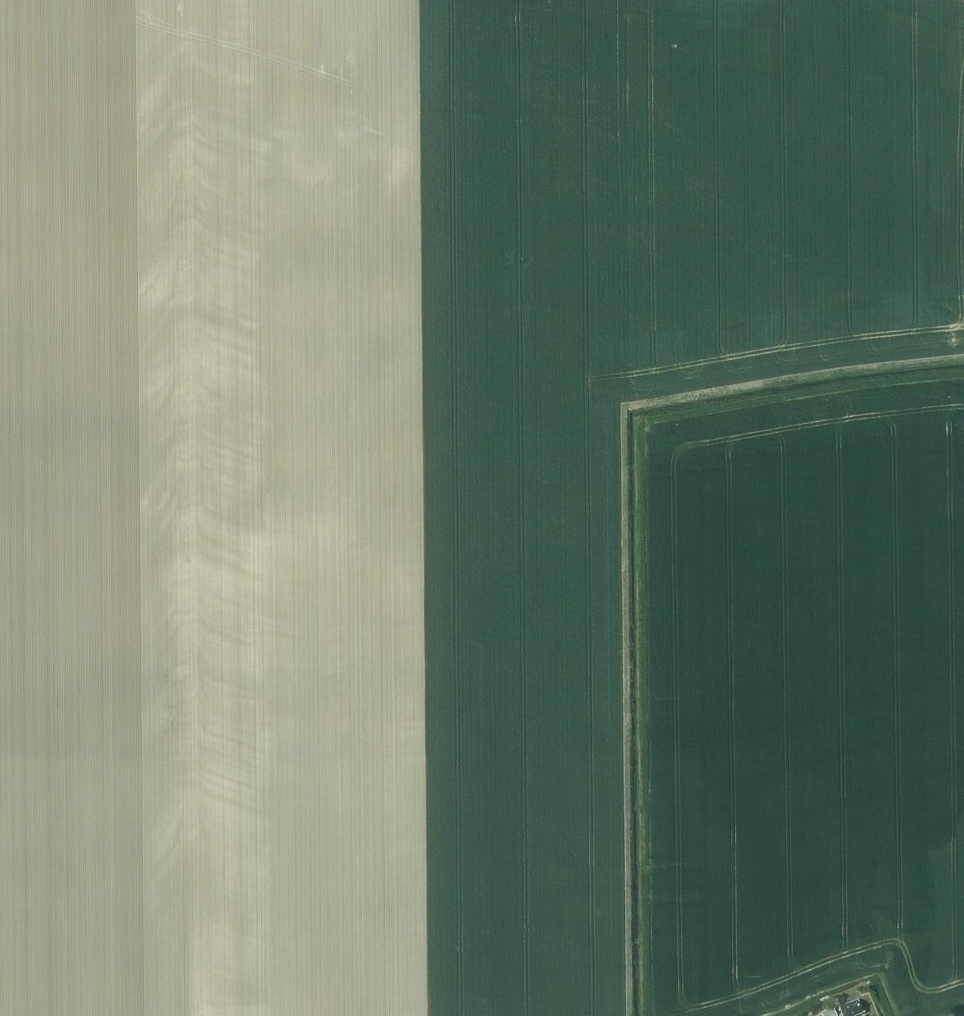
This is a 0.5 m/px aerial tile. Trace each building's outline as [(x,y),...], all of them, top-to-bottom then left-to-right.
[(863,1014),(858,1000),(840,1008),(843,1015),(840,1015),(857,1015),(863,1014)]
